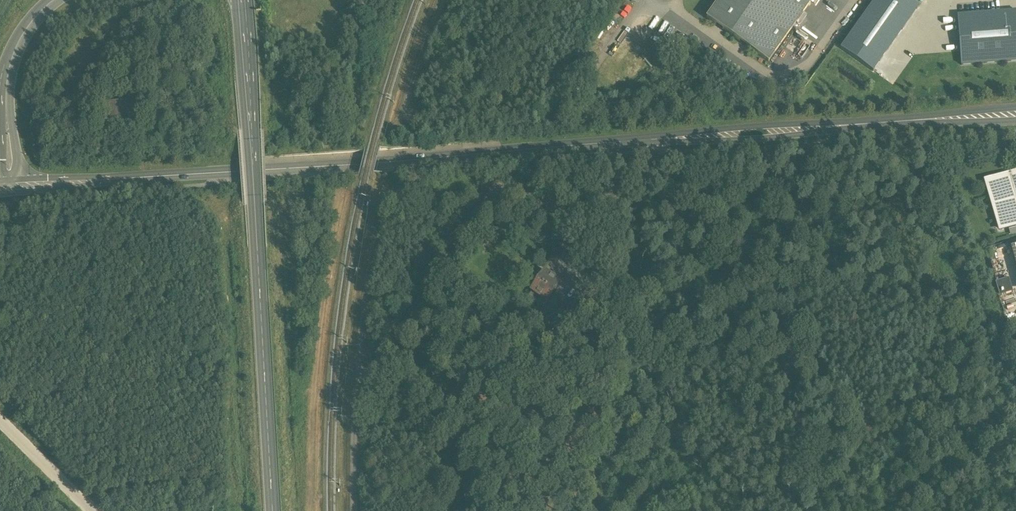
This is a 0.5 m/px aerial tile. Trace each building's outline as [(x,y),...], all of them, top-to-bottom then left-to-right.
[(706,18),(768,62),(812,0),(720,0),(706,18)] [(873,72),(920,7),(910,0),(873,0),(839,47),(873,72)] [(961,65),(1015,61),(1015,11),(957,15),(961,65)] [(986,181),(1000,230),(1015,225),(1015,172),(986,181)] [(544,273),(532,291),(529,297),(542,306),(558,283),(544,273)] [(998,295),(1012,291),(1008,277),(994,282),(998,295)] [(567,321),(560,311),(545,321),(552,331),(567,321)]
